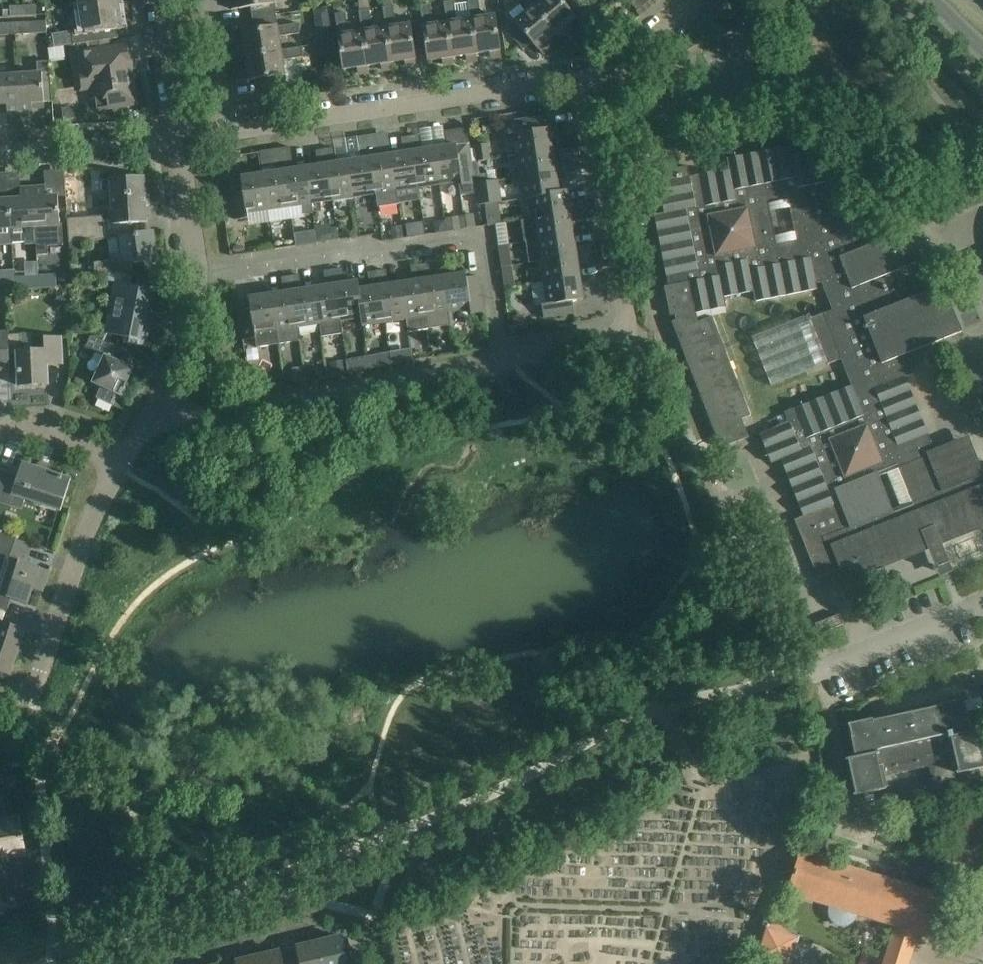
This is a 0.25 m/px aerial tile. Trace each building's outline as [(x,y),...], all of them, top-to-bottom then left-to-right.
[(117,0),(104,0),(79,3),(83,28),(72,29),(74,45),(110,39),(108,26),(121,24),(117,0)] [(232,4),(230,4),(231,9),(239,8),(239,9),(250,7),(252,18),(263,17),(277,14),(275,0),(232,0),(232,4)] [(476,54),(471,18),(457,20),(454,0),(444,2),(447,22),(452,57),(466,55),(466,61),(472,60),(472,62),(477,61),(476,54)] [(471,18),(476,54),(489,52),(490,57),(495,57),(496,59),(501,58),(500,50),(495,14),(482,16),(479,0),(468,0),(471,18)] [(533,4),(533,5),(529,0),(516,0),(525,11),(514,20),(517,24),(507,31),(523,50),(532,42),(537,49),(537,48),(542,54),(546,51),(545,49),(549,46),(546,42),(556,33),(533,4)] [(533,4),(556,33),(561,39),(565,36),(564,34),(568,31),(564,27),(575,18),(561,0),(538,0),(533,4)] [(630,3),(637,11),(650,0),(634,0),(630,3)] [(454,65),(452,57),(447,22),(433,24),(430,4),(420,5),(423,25),(426,49),(428,61),(442,59),(443,64),(448,64),(448,66),(454,65)] [(426,49),(423,25),(411,27),(411,23),(397,26),(394,5),(384,7),(387,27),(391,63),(404,61),(405,66),(410,65),(411,67),(416,66),(415,59),(414,51),(426,49)] [(24,7),(25,16),(38,16),(37,6),(24,7)] [(14,17),(25,16),(24,7),(13,7),(14,17)] [(315,16),(319,19),(328,18),(327,8),(314,10),(315,16)] [(391,63),(387,27),(373,29),(370,8),(360,10),(363,30),(367,66),(381,64),(382,70),(387,69),(387,71),(392,70),(391,63)] [(368,74),(367,66),(363,30),(349,32),(346,12),(334,14),(343,70),(357,68),(358,73),(363,72),(363,74),(368,74)] [(246,56),(283,50),(281,35),(300,32),(298,22),(279,25),(277,14),(263,17),(252,18),(254,29),(242,31),(244,45),(239,46),(240,51),(238,52),(238,57),(246,56)] [(46,21),(14,22),(15,34),(47,33),(46,21)] [(14,22),(0,23),(0,30),(0,35),(15,34),(14,22)] [(52,48),(54,61),(70,58),(67,45),(52,48)] [(283,50),(246,56),(247,69),(242,70),(243,75),(241,75),(242,81),(249,80),(261,78),(263,90),(287,87),(283,60),(303,57),(301,47),(283,50)] [(116,65),(114,51),(75,56),(79,86),(96,84),(98,97),(107,96),(108,105),(128,102),(132,96),(127,63),(116,65)] [(21,114),(32,113),(32,108),(44,107),(43,102),(52,101),(49,61),(36,62),(37,73),(18,74),(21,114)] [(0,75),(0,105),(7,105),(7,115),(21,114),(18,74),(0,75)] [(67,107),(62,108),(64,120),(74,119),(73,113),(67,107)] [(518,155),(553,150),(547,115),(507,121),(509,135),(515,134),(518,155)] [(447,146),(435,148),(441,184),(458,181),(460,195),(475,193),(477,205),(474,184),(473,175),(466,128),(445,131),(447,146)] [(418,187),(441,184),(435,148),(421,150),(419,135),(410,136),(418,187)] [(391,154),(397,190),(418,187),(410,136),(401,138),(404,153),(391,154)] [(399,204),(397,190),(391,154),(379,156),(376,142),(368,143),(375,194),(377,207),(399,204)] [(348,161),(354,197),(375,194),(368,143),(359,144),(361,159),(348,161)] [(478,161),(490,160),(488,144),(476,146),(478,161)] [(827,364),(841,358),(852,386),(853,385),(857,396),(905,377),(914,373),(907,354),(880,365),(862,319),(902,302),(890,273),(909,266),(897,234),(861,248),(850,221),(856,219),(834,163),(824,165),(821,151),(791,157),(789,147),(727,159),(729,169),(699,175),(699,178),(690,180),(688,166),(666,171),(668,181),(658,183),(664,213),(654,215),(666,277),(667,277),(669,286),(664,287),(670,316),(675,315),(676,320),(672,322),(721,448),(748,438),(741,420),(750,416),(712,317),(698,322),(695,313),(726,307),(724,297),(753,291),(755,301),(817,289),(816,283),(821,282),(832,310),(808,320),(806,314),(751,337),(770,385),(827,363),(827,364)] [(325,149),(333,200),(354,197),(348,161),(336,163),(334,148),(325,149)] [(311,203),(333,200),(325,149),(316,151),(318,165),(306,167),(311,203)] [(518,155),(521,176),(570,168),(569,161),(554,163),(553,150),(518,155)] [(282,156),(290,207),(302,205),(303,215),(313,213),(311,203),(306,167),(293,169),(291,154),(282,156)] [(270,210),(290,207),(282,156),(273,157),(275,172),(264,173),(270,210)] [(572,178),(570,168),(521,176),(525,199),(532,198),(532,197),(559,192),(557,180),(572,178)] [(270,210),(264,173),(229,179),(235,220),(248,218),(247,213),(270,210)] [(480,174),(473,175),(474,184),(482,183),(486,182),(485,173),(480,174)] [(118,238),(128,236),(127,223),(147,222),(144,177),(110,179),(113,219),(103,220),(103,216),(67,218),(68,243),(81,242),(99,240),(118,238)] [(482,183),(474,184),(477,205),(485,204),(502,201),(498,180),(486,182),(482,183)] [(46,196),(45,186),(32,187),(35,227),(36,244),(37,255),(48,254),(47,243),(63,242),(62,224),(59,224),(58,196),(46,196)] [(35,227),(32,187),(20,188),(21,198),(9,199),(11,228),(24,228),(25,245),(36,244),(35,227)] [(532,198),(535,217),(585,210),(583,202),(569,204),(567,190),(559,192),(532,197),(532,198)] [(12,244),(11,228),(9,199),(0,199),(0,245),(12,244)] [(535,217),(522,220),(525,241),(526,241),(573,233),(571,222),(586,220),(585,210),(535,217)] [(448,230),(473,226),(472,215),(446,219),(448,230)] [(434,228),(435,233),(447,231),(445,220),(439,221),(434,228)] [(503,285),(515,285),(512,222),(500,222),(503,285)] [(425,234),(423,224),(408,226),(410,236),(425,234)] [(391,228),(393,239),(403,238),(402,226),(391,228)] [(335,229),(322,231),(324,242),(336,240),(335,229)] [(128,236),(118,238),(122,262),(94,263),(94,274),(134,273),(133,263),(157,260),(152,232),(128,236)] [(573,233),(526,241),(529,263),(542,261),(591,253),(590,245),(575,247),(573,233)] [(69,252),(82,251),(81,242),(68,243),(69,252)] [(542,261),(545,282),(580,277),(578,265),(592,263),(591,253),(542,261)] [(421,265),(430,328),(451,325),(449,313),(450,313),(445,276),(431,278),(428,264),(421,265)] [(430,328),(421,265),(411,266),(413,281),(401,282),(407,319),(409,331),(430,328)] [(341,320),(361,317),(362,317),(358,289),(359,289),(358,281),(344,283),(342,269),(334,270),(341,320)] [(316,287),(317,293),(321,323),(323,337),(343,334),(341,320),(334,270),(324,271),(326,286),(316,287)] [(378,271),(386,322),(407,319),(401,282),(388,285),(386,270),(378,271)] [(386,322),(378,271),(368,273),(370,287),(359,289),(358,289),(362,317),(361,317),(362,326),(386,322)] [(70,273),(58,274),(59,285),(70,284),(70,273)] [(465,273),(445,276),(450,313),(470,310),(471,314),(483,312),(478,277),(466,278),(465,273)] [(54,275),(38,276),(39,288),(54,287),(54,275)] [(291,276),(295,304),(298,327),(321,323),(317,293),(316,287),(301,290),(299,275),(291,276)] [(38,276),(14,277),(15,289),(39,288),(38,276)] [(298,327),(295,304),(291,276),(281,278),(283,292),(272,294),(277,330),(279,344),(300,341),(298,327)] [(580,277),(545,282),(548,304),(542,305),(544,318),(574,313),(572,301),(583,300),(580,277)] [(117,301),(115,309),(151,316),(157,284),(139,281),(138,287),(115,283),(111,300),(117,301)] [(943,286),(902,302),(862,319),(880,365),(907,354),(962,332),(943,286)] [(60,288),(57,292),(57,297),(61,301),(66,300),(69,296),(69,291),(65,288),(60,288)] [(255,333),(277,330),(272,294),(249,297),(250,309),(238,310),(243,340),(256,338),(255,333)] [(145,347),(151,316),(115,309),(114,317),(109,316),(105,334),(131,339),(130,344),(145,347)] [(521,315),(513,316),(515,330),(528,328),(527,320),(521,315)] [(11,362),(9,332),(0,333),(0,362),(11,362)] [(120,349),(91,335),(85,347),(104,355),(91,383),(101,387),(96,398),(115,407),(120,396),(121,396),(134,368),(115,359),(120,349)] [(62,364),(60,338),(35,339),(35,351),(17,352),(19,386),(48,384),(47,364),(62,364)] [(389,352),(368,356),(370,368),(392,364),(389,352)] [(349,372),(370,368),(368,356),(347,359),(349,372)] [(344,362),(329,364),(331,373),(345,371),(344,362)] [(305,367),(293,369),(295,381),(306,379),(305,371),(305,367)] [(315,369),(305,371),(306,379),(316,378),(315,369)] [(978,475),(964,441),(935,453),(905,377),(857,396),(853,385),(852,386),(795,408),(799,419),(760,435),(771,463),(781,460),(803,516),(794,520),(818,579),(843,569),(847,580),(873,570),(872,567),(982,522),(982,473),(978,475)] [(784,414),(777,416),(780,425),(787,422),(784,414)] [(22,463),(18,477),(0,471),(0,503),(10,506),(13,496),(60,511),(71,479),(22,463)] [(0,534),(0,566),(4,568),(0,581),(0,596),(27,605),(32,589),(42,592),(49,571),(26,563),(32,545),(0,534)] [(0,623),(0,672),(10,675),(24,631),(0,623)] [(964,699),(939,704),(940,706),(927,709),(873,721),(873,719),(848,724),(855,757),(846,759),(846,761),(849,760),(856,794),(853,795),(854,796),(886,789),(886,787),(884,788),(879,766),(926,755),(934,793),(982,782),(979,769),(982,768),(982,752),(979,732),(981,731),(981,730),(971,732),(964,699)] [(19,818),(0,821),(0,911),(30,907),(29,905),(28,905),(20,858),(26,856),(19,818)] [(859,914),(896,926),(918,932),(923,934),(925,931),(924,931),(934,898),(935,895),(916,889),(801,854),(789,893),(830,905),(829,911),(830,916),(832,920),(838,925),(844,926),(850,925),(855,922),(858,918),(859,914)] [(896,926),(884,963),(908,963),(918,932),(896,926)] [(766,927),(755,960),(767,963),(791,963),(799,937),(766,927)] [(324,963),(348,963),(341,937),(318,942),(324,963)] [(318,942),(296,948),(298,959),(291,961),(291,963),(324,963),(318,942)] [(259,963),(291,963),(291,961),(283,963),(280,951),(257,957),(259,963)]
